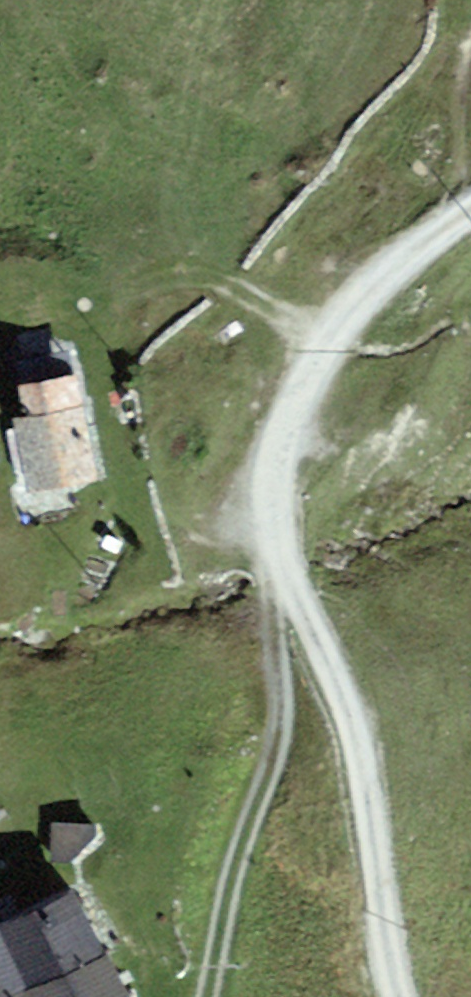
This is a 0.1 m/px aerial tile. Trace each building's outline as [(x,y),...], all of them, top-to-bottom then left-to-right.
[(98,482),(73,354),(15,365),(26,417),(12,420),(28,496),(98,482)] [(0,912),(0,985),(6,996),(134,996),(72,876),(0,912)]
